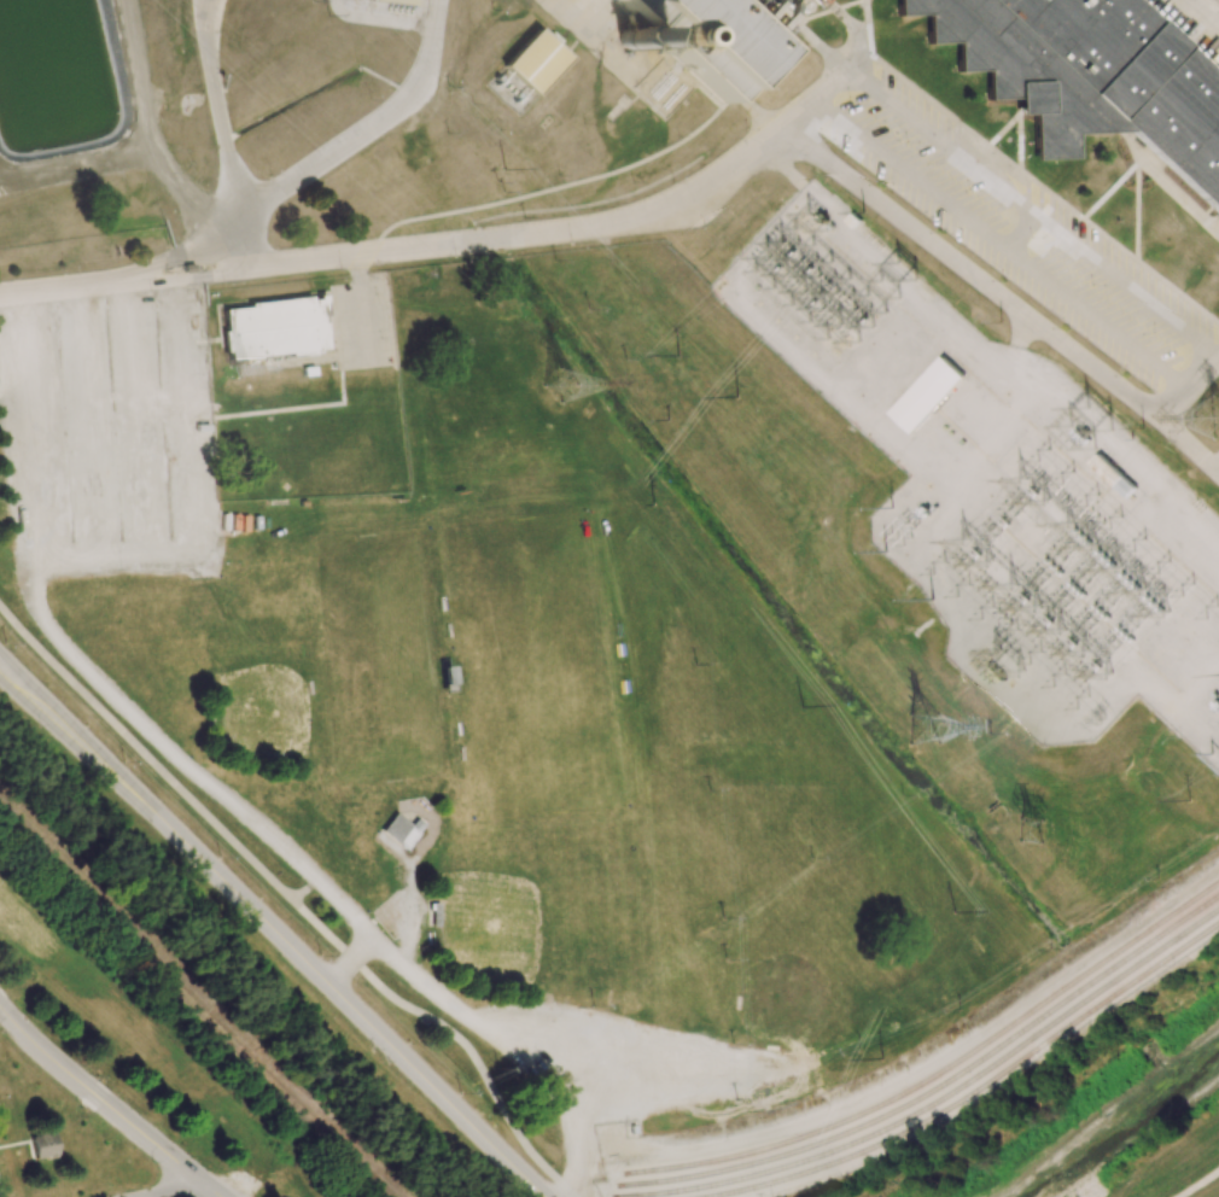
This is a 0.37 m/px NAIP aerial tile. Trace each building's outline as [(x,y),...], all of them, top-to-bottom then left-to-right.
[(665,121),(695,89),(717,106),(821,0),(533,0),(665,121)] [(894,18),(926,19),(926,48),(956,49),(957,77),(985,77),(987,106),(1016,105),(1017,119),(1034,119),(1034,160),(1073,163),(1073,138),(1130,134),(1215,216),(1218,212),(1218,82),(1133,0),(895,0),(894,18)] [(500,66),(532,96),(567,59),(536,29),(500,66)] [(221,307),(225,360),(327,351),(322,298),(221,307)] [(965,377),(942,355),(890,412),(912,433),(965,377)] [(406,850),(423,824),(415,818),(410,825),(392,813),(379,833),(406,850)] [(34,1160),(56,1156),(51,1132),(29,1136),(34,1160)]
